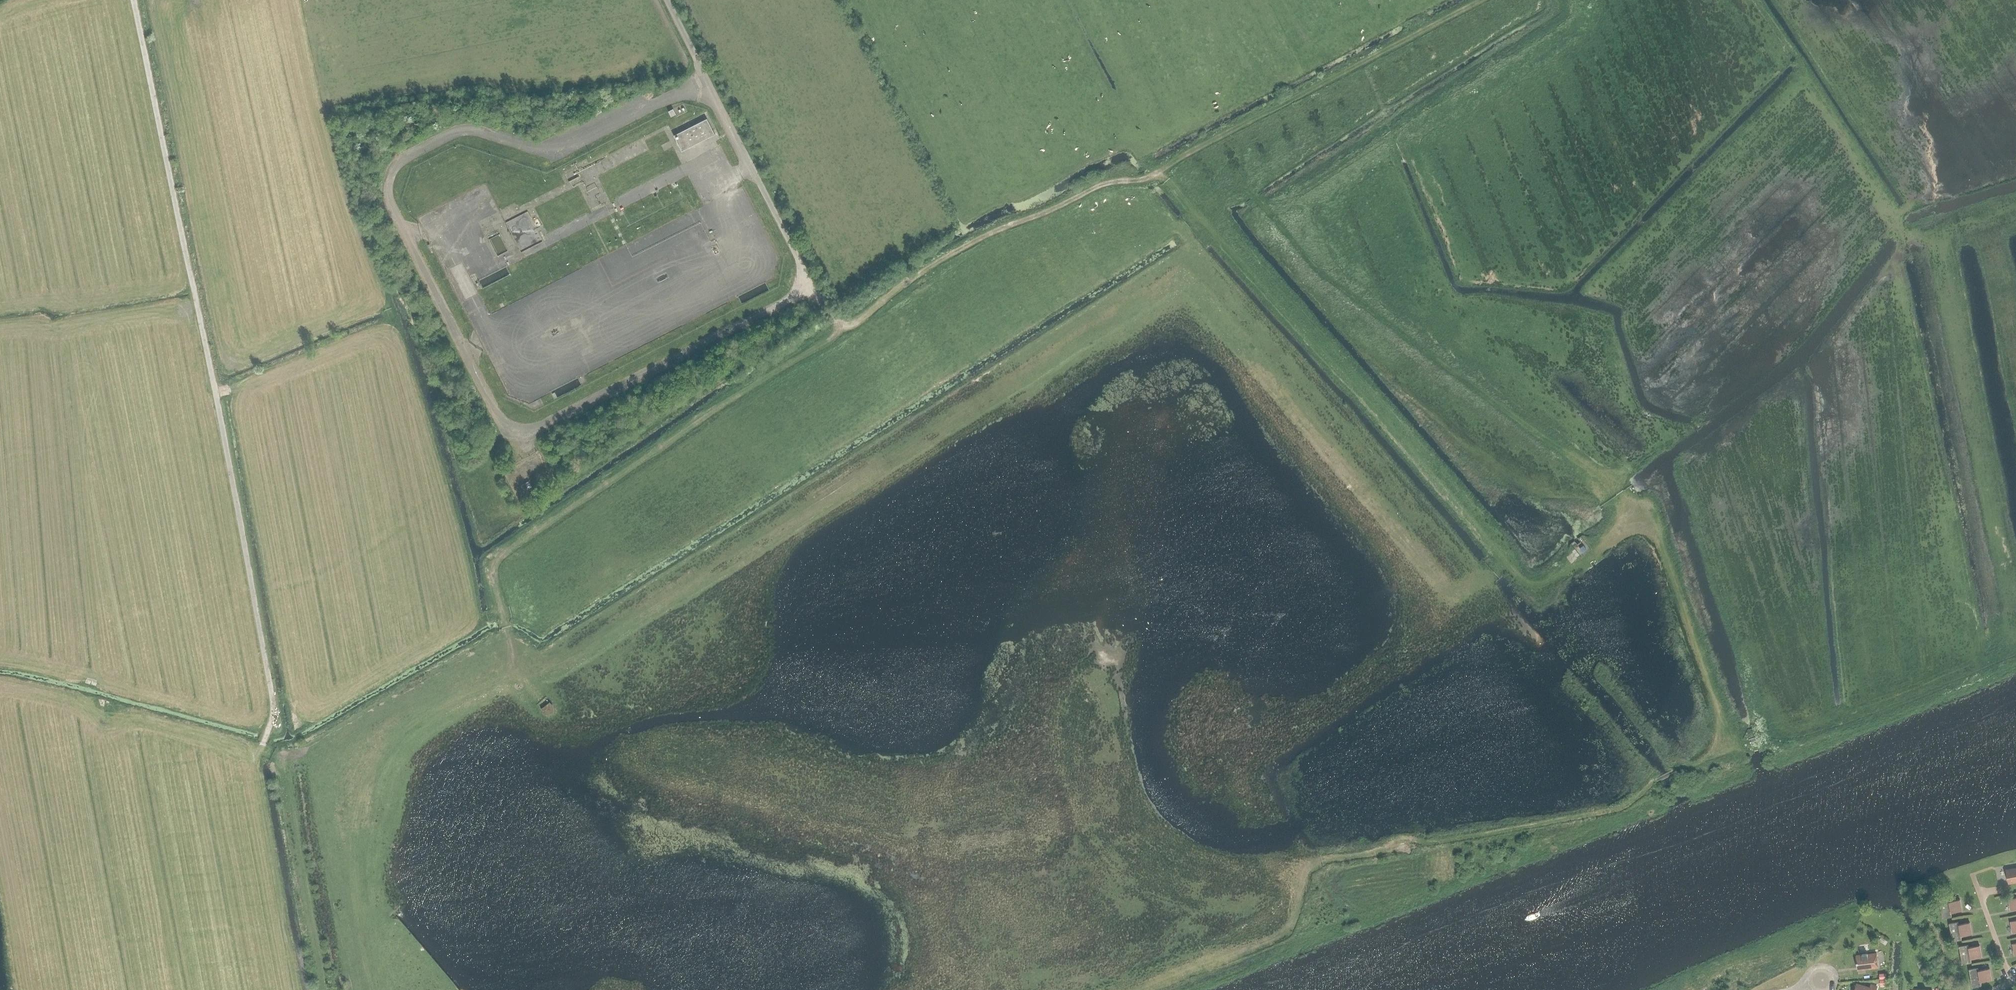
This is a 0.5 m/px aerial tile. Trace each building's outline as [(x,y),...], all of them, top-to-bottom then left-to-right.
[(707,119),(674,136),(682,151),(715,134),(707,119)] [(528,481),(521,485),(524,490),(531,486),(528,481)] [(544,705),(546,714),(557,711),(554,702),(544,705)] [(2009,883),(2015,882),(2015,868),(2007,870),(2009,883)] [(1939,900),(1942,918),(1952,916),(1951,912),(1962,910),(1960,899),(1949,901),(1948,898),(1939,900)] [(1958,921),(1949,923),(1952,941),(1962,939),(1961,935),(1972,933),(1970,922),(1959,924),(1958,921)] [(1968,944),(1959,946),(1962,964),(1972,962),(1971,958),(1982,956),(1980,945),(1969,947),(1968,944)] [(1856,955),(1858,968),(1865,967),(1865,969),(1878,967),(1877,953),(1868,954),(1868,953),(1862,954),(1862,955),(1856,955)] [(1978,967),(1969,969),(1972,987),(1981,985),(1981,981),(1992,979),(1990,968),(1979,970),(1978,967)]
